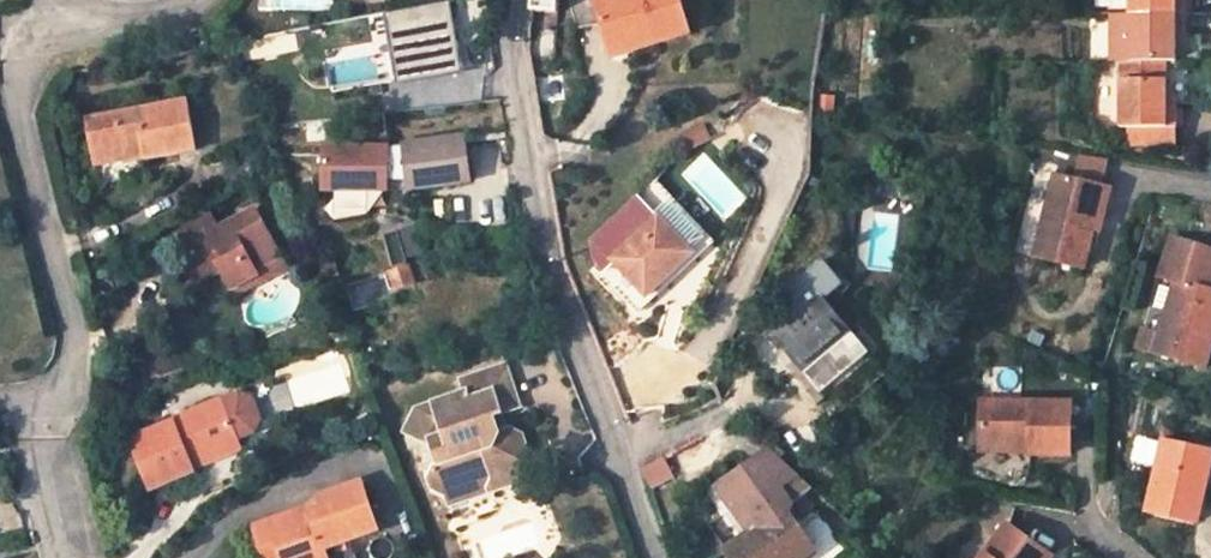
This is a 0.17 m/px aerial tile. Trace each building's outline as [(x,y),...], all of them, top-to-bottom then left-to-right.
[(532,11),(558,14),(559,0),(533,0),(532,11)] [(654,43),(690,33),(680,0),(593,0),(606,44),(650,32),(654,43)] [(1128,12),(1187,12),(1187,0),(1128,0),(1128,12)] [(396,8),(401,79),(466,76),(461,5),(396,8)] [(1169,61),(1178,61),(1178,45),(1178,37),(1187,37),(1187,12),(1128,12),(1128,61),(1169,61)] [(606,44),(609,56),(654,43),(650,32),(606,44)] [(1169,104),(1169,95),(1169,61),(1128,61),(1121,61),(1122,128),(1178,127),(1179,104),(1169,104)] [(1179,104),(1178,95),(1169,95),(1169,104),(1179,104)] [(184,100),(85,120),(95,164),(142,155),(143,160),(195,150),(184,100)] [(472,180),(465,136),(405,144),(405,146),(410,180),(411,189),(472,180)] [(389,145),(325,145),(325,190),(389,190),(389,180),(410,180),(405,146),(390,146),(389,145)] [(1105,178),(1107,159),(1077,156),(1075,175),(1105,178)] [(1084,268),(1104,189),(1056,176),(1035,255),(1084,268)] [(693,255),(639,198),(593,240),(596,260),(604,270),(614,261),(648,297),(693,255)] [(253,266),(277,254),(251,208),(215,226),(204,207),(164,229),(187,269),(213,256),(220,268),(230,286),(257,273),(253,266)] [(1210,352),(1210,251),(1172,239),(1160,276),(1176,281),(1161,329),(1154,352),(1206,368),(1210,352)] [(257,273),(230,286),(234,292),(284,266),(277,254),(253,266),(257,273)] [(213,256),(187,269),(194,281),(220,268),(213,256)] [(792,317),(773,333),(805,373),(853,334),(826,301),(844,286),(824,261),(790,289),(790,315),(792,317)] [(413,282),(409,267),(390,273),(395,288),(413,282)] [(1145,324),(1138,347),(1154,352),(1161,329),(1145,324)] [(488,413),(495,410),(514,404),(499,363),(457,376),(461,389),(412,405),(402,426),(425,437),(428,437),(435,460),(431,461),(424,475),(428,484),(442,492),(443,491),(449,490),(461,497),(485,490),(489,475),(512,469),(522,449),(516,431),(505,425),(500,427),(492,429),(488,413)] [(130,438),(151,488),(194,472),(192,468),(188,456),(236,437),(255,430),(265,418),(255,398),(240,395),(130,438)] [(1031,455),(1071,455),(1071,402),(982,400),(981,441),(1031,442),(1031,452),(1031,455)] [(492,429),(500,427),(495,410),(488,413),(492,429)] [(188,456),(192,468),(242,449),(236,437),(188,456)] [(1158,466),(1162,441),(1140,437),(1136,462),(1158,466)] [(981,441),(981,451),(1031,452),(1031,442),(981,441)] [(1210,464),(1210,452),(1164,442),(1148,511),(1198,523),(1210,464)] [(728,551),(733,557),(795,557),(813,545),(796,521),(815,506),(805,494),(813,488),(773,451),(719,491),(752,534),(728,551)] [(643,469),(653,489),(674,478),(664,458),(643,469)] [(485,490),(515,479),(512,469),(489,475),(485,490)] [(322,552),(377,536),(361,487),(319,500),(322,512),(296,520),(295,516),(253,529),(261,553),(276,548),(279,557),(324,557),(322,552)] [(443,491),(447,502),(461,497),(449,490),(443,491)] [(1052,557),(1008,526),(984,557),(1051,557),(1052,557)]
